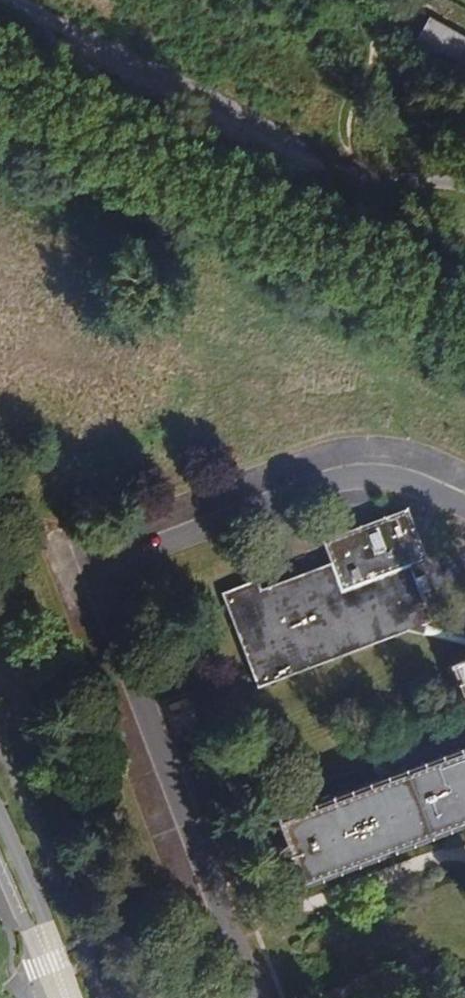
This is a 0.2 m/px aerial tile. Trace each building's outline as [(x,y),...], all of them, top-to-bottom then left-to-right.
[(429,17),(413,45),(431,56),(428,61),(464,83),(464,37),(429,17)] [(333,569),(342,590),(410,564),(427,558),(407,508),(323,541),(333,569)] [(434,626),(410,564),(342,590),(333,569),(264,595),(261,585),(226,598),(261,691),(419,632),(434,626)] [(464,705),(464,659),(448,666),(449,669),(451,668),(464,705)] [(280,818),(278,817),(274,818),(302,889),(305,888),(306,886),(464,826),(464,747),(280,818)]
